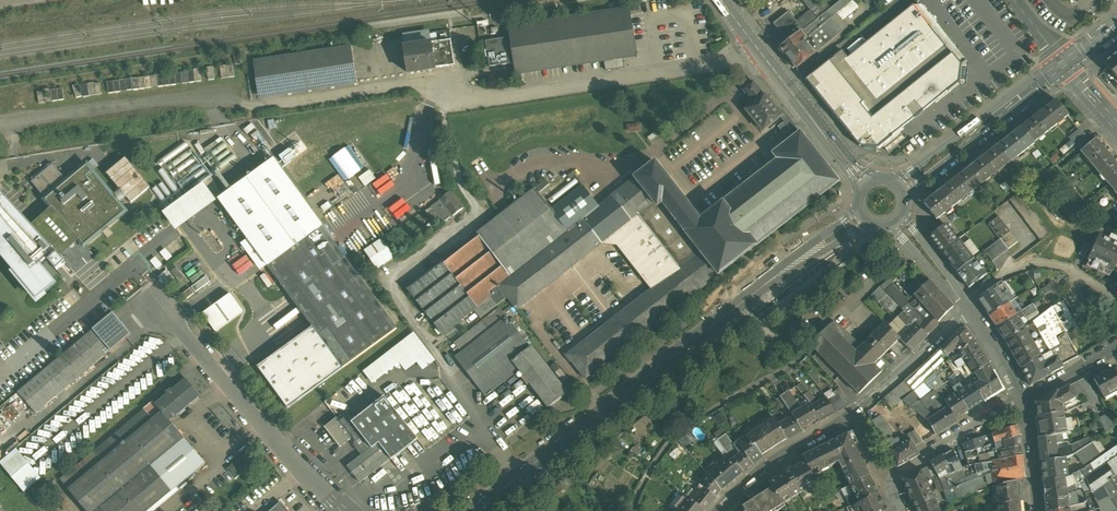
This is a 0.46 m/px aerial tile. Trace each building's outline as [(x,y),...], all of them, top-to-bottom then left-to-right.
[(817,19),(817,18),(800,31),(806,39),(804,41),(814,54),(842,32),(830,18),(853,0),(841,0),(817,19)] [(816,0),(802,0),(811,11),(816,18),(817,18),(825,11),(816,0)] [(833,58),(830,60),(874,116),(952,54),(930,26),(913,5),(839,65),(833,58)] [(796,21),(781,33),(788,42),(800,31),(817,18),(816,18),(811,11),(797,22),(796,21)] [(625,12),(508,30),(509,38),(486,41),(490,67),(530,61),(531,68),(604,57),(622,54),(631,53),(625,12)] [(773,24),(781,33),(796,21),(789,12),(773,24)] [(405,47),(403,48),(407,73),(455,66),(451,40),(432,43),(430,30),(403,34),(405,47)] [(788,42),(779,48),(796,69),(814,54),(804,41),(806,39),(800,31),(788,42)] [(351,48),(254,63),(258,91),(290,86),(291,91),(356,81),(351,48)] [(952,54),(874,116),(830,60),(806,80),(813,89),(814,89),(834,113),(833,114),(838,120),(839,119),(851,135),(850,135),(859,147),(878,148),(893,136),(892,136),(902,128),(914,118),(915,119),(924,111),(923,111),(947,91),(948,92),(959,83),(961,65),(952,53),(952,54)] [(1104,63),(1116,80),(1116,53),(1104,63)] [(622,54),(604,57),(605,62),(606,71),(624,68),(623,59),(622,54)] [(200,70),(107,79),(108,91),(201,82),(200,70)] [(752,82),(743,90),(754,103),(764,95),(753,82),(752,82)] [(101,95),(101,83),(82,83),(82,94),(101,95)] [(62,88),(50,89),(52,100),(64,98),(62,88)] [(764,95),(754,103),(746,110),(763,131),(780,117),(782,116),(781,115),(764,95)] [(1056,100),(1042,112),(1036,117),(1036,116),(1021,128),(1033,143),(1068,116),(1056,100)] [(795,126),(785,113),(781,115),(782,116),(780,117),(791,130),(795,126)] [(893,136),(878,148),(879,150),(884,147),(888,152),(906,138),(901,132),(904,130),(902,128),(892,136),(893,136)] [(1021,128),(998,145),(1011,162),(1034,144),(1033,143),(1021,128)] [(1090,143),(1078,130),(1069,137),(1080,151),(1081,151),(1090,143)] [(800,132),(773,153),(778,159),(700,220),(655,162),(635,178),(657,207),(662,203),(718,275),(839,182),(800,132)] [(1095,139),(1090,143),(1081,151),(1109,185),(1116,178),(1116,164),(1112,159),(1107,153),(1095,139)] [(329,157),(344,180),(364,168),(350,145),(329,157)] [(998,145),(970,168),(982,184),(1011,162),(998,145)] [(149,187),(125,158),(107,173),(131,202),(149,187)] [(322,226),(273,159),(219,199),(268,266),(322,226)] [(32,182),(46,199),(67,182),(53,164),(32,182)] [(124,211),(86,166),(67,182),(46,199),(52,206),(79,239),(84,245),(124,211)] [(970,168),(939,191),(952,208),(982,184),(970,168)] [(387,173),(373,183),(380,194),(395,185),(387,173)] [(552,208),(535,189),(501,215),(477,234),(509,276),(497,285),(517,310),(603,243),(617,245),(651,288),(567,355),(585,379),(718,275),(662,203),(657,207),(635,178),(598,206),(583,186),(552,208)] [(203,183),(163,212),(176,230),(216,201),(203,183)] [(439,199),(440,200),(431,207),(443,223),(452,216),(453,216),(463,208),(450,191),(439,199)] [(952,208),(939,191),(924,203),(936,220),(952,208)] [(1,192),(0,193),(0,255),(38,300),(57,284),(45,269),(51,264),(57,270),(66,263),(31,225),(1,192)] [(1020,193),(1019,192),(1009,200),(1013,205),(1023,197),(1020,193)] [(403,197),(389,207),(397,218),(411,208),(403,197)] [(1023,197),(1013,205),(1017,211),(1027,203),(1023,197)] [(1027,203),(1017,211),(1021,216),(1031,208),(1027,203)] [(79,239),(52,206),(31,225),(60,257),(70,248),(71,248),(72,249),(73,248),(74,248),(75,247),(75,246),(74,244),(79,239)] [(1031,208),(1021,216),(1025,221),(1035,213),(1031,208)] [(1035,213),(1025,221),(1029,226),(1039,218),(1035,213)] [(992,229),(1002,221),(998,217),(988,224),(992,229)] [(1039,218),(1029,226),(1033,231),(1043,223),(1039,218)] [(996,234),(1006,226),(1002,221),(992,229),(996,234)] [(1043,223),(1033,231),(1037,237),(1047,229),(1043,223)] [(957,240),(945,224),(929,236),(941,252),(957,240)] [(396,329),(322,226),(268,266),(312,327),(342,368),(343,368),(396,329)] [(1000,239),(1010,231),(1006,226),(996,234),(999,239),(1000,239)] [(1047,229),(1037,237),(1041,242),(1051,234),(1047,229)] [(1010,231),(1000,239),(1004,244),(1014,237),(1010,231)] [(477,234),(406,288),(442,334),(491,296),(488,292),(497,285),(509,276),(477,234)] [(1088,259),(1113,272),(1114,270),(1116,264),(1116,243),(1115,242),(1116,240),(1111,237),(1112,236),(1111,235),(1109,239),(1100,235),(1088,259)] [(1014,237),(1004,244),(1008,249),(1018,242),(1014,237)] [(395,257),(382,238),(364,251),(376,269),(395,257)] [(957,240),(941,252),(956,272),(974,259),(959,239),(957,240)] [(999,239),(984,251),(992,261),(1008,249),(1004,244),(1000,239),(999,239)] [(1085,242),(1079,254),(1085,257),(1091,245),(1085,242)] [(756,255),(758,257),(766,251),(764,249),(756,255)] [(239,274),(253,265),(246,255),(232,264),(239,274)] [(157,260),(164,269),(169,265),(162,256),(157,260)] [(974,259),(956,272),(969,289),(987,275),(986,274),(986,275),(974,259)] [(184,277),(177,268),(171,272),(179,281),(184,277)] [(173,278),(167,271),(167,270),(159,277),(166,285),(174,279),(173,278)] [(206,276),(191,287),(195,292),(210,281),(206,276)] [(888,280),(881,286),(880,286),(884,291),(892,284),(888,280)] [(910,295),(919,288),(913,280),(904,287),(910,295)] [(1001,282),(996,286),(996,285),(977,299),(989,316),(1009,303),(1011,302),(1005,294),(1008,292),(1001,282)] [(1072,285),(1066,282),(1061,294),(1067,297),(1072,285)] [(953,307),(932,284),(927,283),(914,295),(928,310),(938,322),(953,307)] [(1052,283),(1041,289),(1044,295),(1056,288),(1052,283)] [(914,295),(909,299),(907,299),(892,284),(884,291),(888,295),(896,303),(904,312),(907,315),(913,310),(921,318),(923,317),(922,316),(928,310),(914,295)] [(1091,287),(1080,294),(1091,312),(1101,304),(1091,287)] [(809,293),(802,299),(804,302),(811,296),(809,293)] [(215,332),(243,312),(231,294),(202,314),(215,332)] [(888,295),(883,299),(891,308),(896,303),(888,295)] [(1075,324),(1063,301),(1051,307),(1065,332),(1075,324)] [(1009,303),(989,316),(997,328),(1017,315),(1016,314),(1009,303)] [(1032,304),(1016,314),(1017,315),(1021,321),(1037,312),(1032,304)] [(1065,332),(1051,307),(1034,321),(1051,351),(1062,345),(1056,339),(1065,332)] [(923,317),(921,318),(913,310),(907,315),(926,334),(938,322),(928,310),(922,316),(923,317)] [(910,324),(912,326),(900,338),(899,339),(912,351),(928,336),(926,334),(907,315),(904,312),(897,318),(901,322),(902,321),(907,326),(908,326),(910,324)] [(131,334),(113,313),(93,330),(110,351),(111,351),(131,334)] [(1017,315),(997,328),(1005,341),(1025,328),(1021,321),(1017,315)] [(507,318),(456,358),(485,396),(520,370),(513,361),(530,348),(530,347),(507,318)] [(896,325),(893,321),(888,326),(891,329),(896,325)] [(1021,368),(1041,357),(1051,351),(1034,321),(1030,325),(1025,328),(1005,341),(1021,368)] [(860,346),(834,322),(831,325),(830,325),(810,344),(859,394),(881,372),(874,364),(899,339),(900,338),(894,332),(891,329),(888,326),(884,323),(860,346)] [(896,325),(891,329),(894,332),(900,326),(898,324),(896,325)] [(312,327),(257,367),(288,408),(343,368),(342,368),(312,327)] [(966,329),(960,328),(944,344),(952,351),(956,348),(959,353),(974,341),(966,329)] [(93,330),(48,367),(65,389),(110,351),(93,330)] [(415,332),(361,369),(371,383),(400,363),(405,370),(417,362),(423,369),(435,360),(415,332)] [(1063,367),(1062,365),(1078,357),(1065,332),(1056,339),(1062,345),(1051,351),(1041,357),(1050,374),(1063,367)] [(974,341),(959,353),(965,363),(976,355),(975,354),(981,350),(974,341)] [(952,351),(944,344),(940,348),(947,355),(952,351)] [(530,348),(513,361),(520,370),(549,407),(567,393),(531,347),(530,347),(530,348)] [(972,375),(959,353),(951,359),(940,348),(924,364),(909,376),(926,397),(934,391),(943,384),(937,377),(950,367),(956,376),(961,372),(966,379),(972,375)] [(981,350),(975,354),(976,355),(965,363),(972,375),(975,373),(989,364),(981,350)] [(1051,375),(1050,374),(1041,357),(1021,368),(1030,386),(1051,375)] [(975,373),(980,382),(974,386),(983,401),(1002,389),(993,371),(989,364),(975,373)] [(48,367),(18,392),(36,413),(65,389),(48,367)] [(1112,369),(1094,379),(1106,401),(1115,395),(1114,392),(1116,390),(1116,377),(1112,369)] [(818,380),(812,371),(808,374),(817,386),(820,384),(817,381),(818,380)] [(926,397),(909,376),(904,381),(913,392),(920,401),(926,397)] [(1092,390),(1085,378),(1078,382),(1084,394),(1091,391),(1092,390)] [(167,394),(168,394),(156,404),(170,421),(184,409),(200,396),(186,379),(172,391),(171,390),(167,394)] [(913,392),(904,381),(894,390),(902,400),(903,401),(913,392)] [(1078,382),(1070,386),(1076,398),(1084,394),(1078,382)] [(963,390),(959,384),(952,388),(957,394),(958,393),(963,390)] [(963,390),(958,393),(968,410),(983,401),(974,386),(973,384),(963,390)] [(1053,407),(1062,405),(1076,398),(1070,386),(1069,386),(1058,392),(1057,391),(1047,396),(1053,407)] [(780,397),(793,417),(794,417),(801,429),(818,419),(810,405),(797,412),(795,409),(799,406),(791,394),(793,392),(791,389),(780,397)] [(894,390),(884,398),(892,409),(899,405),(903,401),(902,400),(894,390)] [(825,396),(826,397),(817,402),(809,391),(803,395),(810,404),(810,405),(818,419),(820,422),(835,414),(831,407),(838,402),(841,400),(837,394),(835,395),(832,391),(825,396)] [(926,409),(933,417),(941,431),(950,427),(958,421),(934,391),(926,397),(920,401),(926,409)] [(1091,391),(1084,394),(1088,403),(1095,399),(1091,391)] [(926,409),(920,401),(913,392),(903,401),(928,420),(933,417),(926,409)] [(957,394),(945,401),(956,418),(968,410),(958,393),(957,394)] [(1053,407),(1047,396),(1035,402),(1037,417),(1064,413),(1062,405),(1053,407)] [(417,438),(385,397),(352,422),(364,438),(371,432),(391,458),(391,459),(417,439),(417,438)] [(780,412),(785,421),(778,424),(786,439),(787,439),(802,431),(801,429),(794,417),(793,417),(780,397),(776,400),(779,405),(783,411),(780,412)] [(94,452),(102,462),(69,490),(86,510),(148,510),(206,463),(172,423),(156,404),(154,402),(94,452)] [(838,402),(831,407),(835,414),(841,410),(838,402)] [(714,415),(718,425),(727,421),(723,412),(714,415)] [(1064,413),(1037,417),(1041,438),(1055,435),(1067,432),(1065,420),(1064,413)] [(892,438),(880,417),(872,421),(884,442),(892,438)] [(1108,417),(1100,420),(1106,434),(1114,428),(1108,417)] [(352,438),(336,418),(325,427),(340,447),(352,438)] [(775,418),(746,436),(752,446),(754,445),(762,455),(786,439),(778,424),(775,418)] [(935,435),(928,420),(920,425),(916,418),(910,422),(916,431),(922,441),(923,442),(935,435)] [(1077,419),(1065,420),(1067,432),(1070,431),(1079,429),(1077,419)] [(1017,426),(982,437),(985,447),(995,443),(1004,441),(1019,436),(1017,426)] [(721,429),(714,434),(718,440),(725,435),(721,429)] [(838,462),(858,452),(854,445),(858,443),(852,430),(802,455),(805,461),(812,475),(838,462)] [(922,441),(916,431),(911,434),(917,445),(922,441)] [(391,458),(371,432),(364,438),(354,445),(362,456),(348,467),(360,482),(391,458)] [(1067,432),(1055,435),(1041,438),(1039,438),(1041,461),(1066,458),(1072,455),(1071,448),(1056,451),(1056,445),(1068,442),(1067,432)] [(734,446),(725,435),(718,440),(727,451),(734,446)] [(752,446),(746,436),(742,440),(734,446),(740,454),(744,452),(752,446)] [(987,454),(1022,446),(1021,446),(1019,436),(1004,441),(995,443),(985,447),(983,447),(984,455),(987,454)] [(982,437),(963,444),(965,453),(977,449),(980,448),(983,447),(985,447),(982,437)] [(1089,437),(1070,445),(1071,448),(1072,455),(1075,453),(1091,442),(1089,437)] [(892,438),(884,442),(889,451),(897,446),(894,440),(892,438)] [(897,446),(889,451),(897,467),(919,455),(910,439),(901,444),(897,446)] [(1091,442),(1075,453),(1082,465),(1099,454),(1091,442)] [(762,455),(754,445),(752,446),(744,452),(753,464),(763,456),(762,455)] [(1022,446),(987,454),(989,460),(997,459),(997,457),(1001,456),(1002,460),(1022,456),(1023,456),(1022,446)] [(1107,464),(1116,457),(1116,447),(1116,446),(1102,457),(1107,464)] [(25,492),(42,478),(17,448),(0,463),(25,492)] [(977,449),(965,453),(967,460),(979,456),(978,452),(977,449)] [(942,456),(951,474),(956,471),(957,471),(957,472),(962,470),(959,463),(953,450),(942,456)] [(734,459),(727,451),(722,454),(726,459),(730,463),(734,460),(734,459)] [(247,452),(227,469),(235,479),(255,463),(247,452)] [(753,464),(744,452),(740,454),(734,459),(734,460),(734,459),(744,471),(753,464)] [(858,452),(838,462),(850,485),(870,475),(858,452)] [(951,474),(942,456),(930,462),(932,466),(939,477),(939,478),(944,477),(951,474)] [(979,456),(967,460),(969,466),(970,466),(981,464),(979,456)] [(981,464),(970,466),(972,472),(977,471),(979,479),(986,476),(993,474),(993,473),(1023,467),(1022,456),(1002,460),(981,464)] [(1102,457),(1090,465),(1095,473),(1107,464),(1102,457)] [(1107,464),(1113,472),(1116,470),(1116,457),(1107,464)] [(1066,458),(1041,461),(1043,481),(1068,477),(1066,458)] [(726,459),(708,474),(715,482),(721,490),(744,471),(734,459),(734,460),(730,463),(726,459)] [(805,461),(787,471),(799,493),(817,484),(812,475),(805,461)] [(1088,477),(1086,479),(1091,492),(1092,492),(1102,485),(1110,479),(1115,475),(1113,472),(1107,464),(1095,473),(1088,477)] [(1086,473),(1088,477),(1095,473),(1090,465),(1084,468),(1086,473)] [(939,477),(932,466),(922,470),(926,480),(939,477)] [(1023,467),(993,473),(993,474),(986,476),(988,485),(994,483),(1025,478),(1023,467)] [(1068,477),(1043,481),(1045,501),(1076,491),(1074,487),(1077,486),(1075,482),(1083,478),(1082,475),(1086,473),(1084,468),(1068,477)] [(902,478),(916,510),(940,510),(926,480),(922,470),(902,478)] [(787,471),(769,482),(773,487),(784,503),(799,493),(787,471)] [(956,471),(951,474),(944,477),(939,478),(944,490),(962,485),(956,471)] [(1086,473),(1082,475),(1083,478),(1075,482),(1077,486),(1074,487),(1076,491),(1083,490),(1084,494),(1085,493),(1085,494),(1091,492),(1086,479),(1088,477),(1086,473)] [(705,488),(693,501),(705,510),(721,490),(715,482),(708,474),(700,484),(705,488)] [(870,475),(850,485),(842,489),(850,505),(859,502),(878,493),(870,475)] [(61,479),(51,487),(55,493),(66,485),(61,479)] [(962,485),(944,490),(946,496),(956,493),(957,498),(978,492),(973,481),(962,485)] [(1017,481),(995,486),(996,499),(994,499),(994,506),(997,505),(1019,500),(1017,481)] [(1112,501),(1102,485),(1092,492),(1099,508),(1113,503),(1112,501)] [(753,499),(761,510),(773,510),(774,510),(778,510),(785,506),(784,503),(773,487),(756,498),(753,499)] [(1045,501),(1046,510),(1052,510),(1062,509),(1088,503),(1088,502),(1085,494),(1085,493),(1084,494),(1083,490),(1076,491),(1045,501)] [(859,502),(850,505),(847,507),(849,510),(888,510),(878,493),(859,502)] [(688,497),(677,510),(678,510),(704,510),(705,510),(693,501),(688,497)] [(753,499),(743,506),(747,510),(761,510),(753,499)] [(997,505),(998,510),(1020,510),(1019,500),(997,505)] [(281,502),(271,510),(288,510),(281,502)] [(1062,509),(1062,510),(1090,510),(1088,503),(1062,509)] [(1113,503),(1099,508),(1101,510),(1116,510),(1116,509),(1113,503)]
